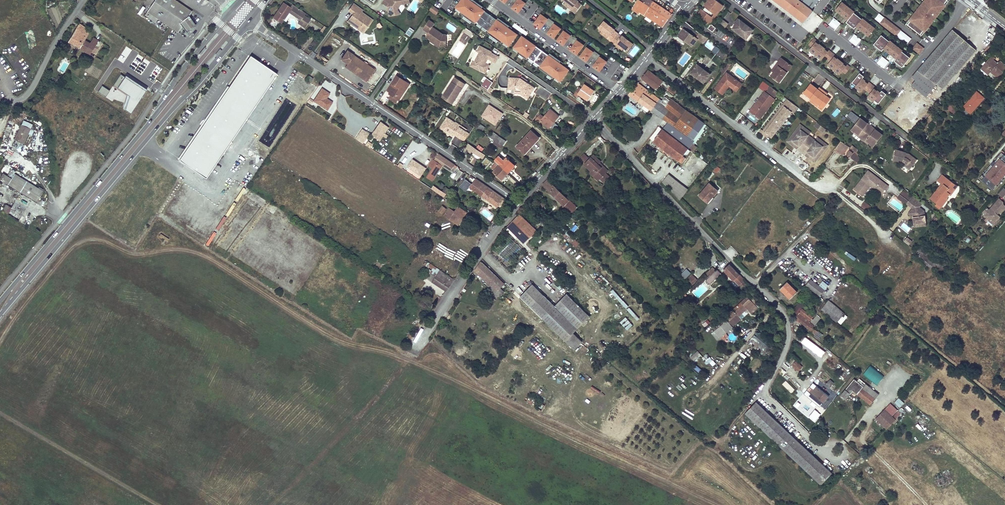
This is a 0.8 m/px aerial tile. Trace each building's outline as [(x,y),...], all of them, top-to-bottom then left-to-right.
[(177,0),(152,0),(146,9),(176,31),(181,24),(185,30),(194,24),(188,14),(191,10),(177,0)] [(389,3),(387,6),(389,8),(389,9),(388,9),(389,16),(394,15),(393,11),(396,10),(397,9),(399,6),(399,4),(409,3),(409,0),(385,0),(389,3)] [(456,7),(462,12),(461,14),(475,24),(476,22),(489,31),(487,33),(501,43),(502,41),(509,46),(517,34),(510,30),(510,31),(503,26),(505,23),(498,18),(497,20),(484,11),(483,12),(477,7),(479,4),(473,0),(471,0),(470,1),(469,0),(461,0),(456,7)] [(520,0),(512,0),(512,1),(515,3),(512,8),(518,13),(525,3),(520,0)] [(579,2),(577,0),(562,0),(566,3),(573,8),(572,10),(575,13),(582,5),(578,2),(579,2)] [(662,27),(672,14),(671,14),(673,11),(672,9),(671,8),(668,12),(650,0),(639,0),(638,0),(634,6),(639,10),(638,11),(662,27)] [(711,14),(713,10),(717,13),(721,7),(713,0),(708,0),(705,4),(706,5),(704,7),(701,12),(700,11),(695,17),(707,26),(712,19),(708,17),(711,14)] [(803,23),(812,11),(811,10),(798,0),(772,0),(803,23)] [(798,0),(811,10),(818,0),(798,0)] [(935,14),(937,16),(945,6),(944,4),(947,0),(946,0),(925,0),(921,4),(923,5),(918,11),(917,10),(909,20),(909,21),(907,24),(920,35),(923,31),(924,32),(929,26),(928,25),(931,21),(932,22),(935,18),(933,17),(935,14)] [(841,2),(835,10),(841,15),(848,7),(841,2)] [(291,8),(283,3),(273,17),(281,23),(283,20),(285,21),(291,13),(300,20),(303,22),(301,25),(304,28),(309,21),(303,16),(305,13),(293,5),(291,8)] [(363,11),(353,4),(348,11),(355,15),(354,16),(353,16),(352,16),(349,20),(354,23),(352,25),(364,33),(373,20),(362,12),(363,11)] [(558,4),(554,10),(562,16),(566,10),(558,4)] [(436,15),(439,10),(432,5),(429,10),(436,15)] [(854,12),(848,7),(841,15),(847,20),(853,12),(854,12)] [(861,19),(853,12),(847,20),(845,22),(854,29),(855,26),(861,19)] [(884,18),(879,13),(874,19),(880,23),(884,18)] [(547,26),(551,21),(548,18),(547,19),(541,15),(534,24),(540,29),(544,24),(547,26)] [(753,30),(738,18),(735,22),(737,24),(733,29),(746,39),(750,33),(753,30)] [(833,18),(828,24),(831,27),(836,20),(833,18)] [(862,18),(861,19),(855,26),(862,31),(868,23),(862,18)] [(900,30),(884,18),(880,23),(895,36),(900,30)] [(727,24),(720,19),(717,24),(723,29),(727,24)] [(428,20),(422,28),(428,32),(425,36),(430,39),(435,43),(436,41),(438,43),(438,45),(443,45),(444,34),(442,34),(432,27),(434,24),(428,20)] [(836,20),(831,27),(834,29),(840,23),(836,20)] [(554,38),(560,29),(554,24),(555,23),(551,21),(547,26),(551,29),(547,34),(554,38)] [(604,21),(599,28),(602,31),(610,37),(608,39),(616,45),(617,43),(625,48),(628,51),(634,44),(629,41),(628,42),(626,40),(627,39),(622,36),(622,37),(615,31),(615,30),(610,26),(610,27),(608,26),(609,25),(604,21)] [(707,38),(684,21),(680,27),(684,29),(682,32),(678,36),(692,46),(697,39),(700,41),(701,40),(704,42),(707,38)] [(90,31),(78,23),(68,42),(80,48),(84,40),(90,31)] [(868,23),(862,31),(868,36),(874,28),(868,23)] [(911,39),(900,30),(895,36),(906,44),(911,39)] [(940,91),(976,50),(952,30),(912,77),(915,80),(912,84),(925,96),(934,85),(940,91)] [(570,43),(574,37),(571,35),(570,36),(564,31),(557,40),(563,45),(567,40),(570,43)] [(445,34),(444,34),(443,45),(438,45),(438,43),(436,41),(435,43),(430,39),(429,41),(438,46),(445,47),(445,34)] [(854,34),(848,40),(852,43),(857,37),(854,34)] [(877,48),(885,38),(881,35),(873,45),(877,48)] [(522,36),(514,47),(520,52),(519,54),(526,59),(528,57),(540,66),(539,68),(553,78),(554,76),(560,81),(569,70),(562,65),(561,66),(555,61),(557,58),(550,53),(548,55),(534,44),(533,46),(528,42),(529,41),(522,36)] [(577,55),(583,45),(577,41),(578,40),(574,37),(570,43),(574,45),(570,50),(577,55)] [(860,39),(857,37),(852,43),(855,46),(860,39)] [(89,43),(84,40),(80,48),(84,51),(84,52),(89,54),(98,41),(93,38),(89,43)] [(816,41),(813,38),(808,44),(811,46),(808,50),(814,55),(821,46),(818,44),(815,42),(816,41)] [(883,48),(888,41),(885,38),(877,48),(881,51),(883,49),(883,48)] [(712,50),(715,43),(707,40),(704,47),(712,50)] [(889,53),(895,45),(889,41),(888,41),(883,48),(883,49),(889,53)] [(924,47),(915,41),(911,47),(921,53),(924,47)] [(633,57),(640,49),(635,45),(629,53),(633,57)] [(902,51),(895,45),(889,53),(895,59),(901,52),(902,51)] [(496,62),(499,57),(491,53),(492,52),(480,46),(478,51),(480,52),(475,62),(473,61),(471,66),(481,71),(482,71),(486,73),(488,68),(484,66),(486,63),(488,58),(496,62)] [(728,55),(716,46),(712,51),(722,58),(724,55),(726,56),(728,55)] [(821,46),(814,55),(821,59),(823,56),(826,59),(831,52),(828,50),(827,51),(824,49),(825,49),(821,46)] [(593,59),(597,54),(594,51),(593,52),(586,48),(580,57),(586,62),(590,57),(593,59)] [(345,66),(366,81),(374,70),(347,51),(342,58),(348,62),(346,64),(345,66)] [(831,52),(826,59),(829,61),(827,64),(833,69),(840,61),(837,58),(836,59),(833,56),(834,55),(831,52)] [(897,64),(905,55),(901,52),(895,59),(893,61),(897,64)] [(606,62),(600,57),(601,56),(597,54),(593,59),(596,62),(593,67),(599,71),(606,62)] [(901,68),(909,58),(905,55),(897,64),(901,68)] [(250,56),(244,65),(270,83),(276,74),(250,56)] [(880,65),(885,59),(881,56),(876,63),(880,65)] [(786,67),(789,64),(781,58),(778,62),(786,67)] [(989,58),(981,67),(989,74),(989,73),(991,71),(998,77),(1004,69),(1004,66),(999,61),(997,64),(993,61),(989,58)] [(883,68),(888,61),(885,59),(880,65),(883,68)] [(840,61),(833,69),(839,74),(841,71),(845,73),(850,67),(846,64),(845,66),(843,64),(843,63),(840,61)] [(728,62),(720,71),(723,73),(731,64),(728,62)] [(786,67),(778,62),(774,67),(784,75),(787,72),(784,70),(786,67)] [(244,65),(213,110),(240,128),(270,83),(244,65)] [(697,65),(690,73),(703,83),(710,75),(697,65)] [(775,70),(771,76),(779,82),(784,75),(774,67),(773,68),(775,70)] [(989,74),(981,67),(980,69),(987,75),(989,74)] [(662,81),(648,70),(641,78),(657,89),(660,85),(662,87),(663,86),(667,88),(667,89),(674,94),(676,90),(664,81),(663,81),(662,81)] [(738,81),(726,72),(715,88),(722,94),(729,85),(730,84),(733,87),(738,81)] [(855,87),(861,78),(863,76),(859,73),(851,82),(855,85),(854,86),(855,87)] [(123,75),(116,85),(129,95),(124,109),(131,112),(146,89),(123,75)] [(393,86),(390,85),(387,90),(390,92),(389,93),(391,95),(399,100),(409,84),(396,76),(391,83),(394,85),(393,86)] [(514,90),(522,90),(526,93),(529,89),(532,92),(534,88),(526,82),(520,78),(508,77),(508,88),(515,89),(514,90)] [(464,84),(454,78),(441,98),(452,104),(454,99),(455,97),(455,98),(464,84)] [(868,82),(867,83),(864,81),(861,78),(855,87),(860,92),(863,88),(866,91),(871,85),(868,82)] [(482,86),(488,90),(490,87),(493,82),(487,79),(482,86)] [(736,90),(741,84),(738,81),(733,87),(730,84),(729,85),(736,90)] [(659,100),(637,83),(628,94),(651,111),(658,101),(659,100)] [(817,89),(810,84),(809,85),(829,100),(830,99),(826,96),(827,94),(823,91),(822,93),(817,89)] [(102,85),(98,91),(105,96),(109,90),(102,85)] [(593,91),(584,85),(578,94),(586,99),(590,93),(592,94),(593,91)] [(829,100),(809,85),(805,91),(821,103),(823,101),(826,104),(829,100)] [(872,101),(879,93),(876,90),(876,91),(873,89),(874,87),(871,85),(866,91),(869,93),(866,96),(872,101)] [(540,86),(536,94),(547,100),(551,93),(540,86)] [(773,98),(778,92),(771,86),(766,93),(753,109),(761,115),(773,98)] [(322,88),(314,100),(327,109),(332,102),(326,98),(329,93),(322,88)] [(522,90),(514,90),(514,93),(520,94),(527,99),(532,92),(529,89),(526,93),(522,90)] [(970,114),(985,98),(977,90),(962,106),(970,114)] [(753,109),(766,93),(764,91),(749,111),(760,119),(775,100),(773,98),(761,115),(753,109)] [(821,103),(805,91),(804,93),(811,98),(809,100),(818,106),(821,103)] [(877,104),(885,94),(881,91),(879,93),(872,101),(873,101),(874,101),(877,104)] [(399,100),(391,95),(389,98),(396,103),(399,100)] [(670,101),(665,97),(660,103),(665,107),(666,105),(670,101)] [(798,108),(787,99),(765,127),(763,126),(759,132),(767,138),(769,135),(771,137),(792,111),(794,112),(798,108)] [(670,101),(666,105),(699,131),(704,124),(685,110),(685,111),(671,100),(670,101)] [(660,103),(658,101),(651,111),(668,122),(662,129),(687,148),(698,133),(699,134),(701,132),(699,131),(666,105),(665,107),(660,103)] [(824,106),(826,104),(823,101),(821,103),(818,106),(822,109),(824,106)] [(480,116),(495,125),(503,113),(489,103),(480,116)] [(950,103),(947,109),(956,114),(959,108),(950,103)] [(541,121),(549,128),(558,116),(550,109),(543,117),(540,115),(536,120),(539,123),(541,121)] [(213,110),(183,154),(204,168),(210,159),(216,162),(240,128),(213,110)] [(525,117),(519,113),(515,118),(523,123),(527,118),(525,117)] [(444,127),(449,119),(447,117),(440,126),(449,134),(451,132),(444,127)] [(461,137),(465,131),(458,126),(459,125),(455,121),(454,122),(449,119),(444,127),(451,132),(449,134),(452,136),(454,133),(455,132),(461,137)] [(380,122),(373,131),(385,139),(387,136),(384,133),(388,127),(380,122)] [(484,127),(477,122),(474,127),(481,132),(484,127)] [(860,125),(857,122),(849,133),(853,135),(854,134),(858,137),(859,136),(863,138),(866,141),(865,142),(869,145),(868,146),(872,149),(879,139),(876,136),(878,134),(873,131),(872,133),(868,130),(865,128),(866,126),(862,123),(860,125)] [(21,125),(14,140),(23,144),(29,131),(30,131),(31,130),(21,125)] [(687,148),(662,129),(653,142),(678,161),(679,161),(682,156),(683,155),(688,149),(687,148)] [(799,129),(790,139),(799,146),(797,149),(804,155),(807,152),(815,159),(824,148),(799,129)] [(627,130),(622,136),(627,141),(632,135),(627,130)] [(469,134),(465,131),(461,137),(455,132),(454,133),(464,141),(469,134)] [(531,131),(516,146),(524,154),(539,138),(531,131)] [(360,132),(355,139),(363,144),(367,137),(360,132)] [(455,136),(451,142),(458,145),(461,139),(455,136)] [(505,141),(498,136),(495,141),(500,144),(502,146),(505,141)] [(866,141),(863,138),(861,141),(868,146),(869,145),(865,142),(866,141)] [(380,147),(385,151),(390,144),(385,140),(380,147)] [(835,149),(839,153),(843,148),(846,150),(848,147),(840,141),(835,149)] [(678,161),(653,142),(651,144),(653,146),(655,146),(656,147),(656,148),(662,153),(663,153),(665,154),(665,155),(671,160),(672,159),(673,160),(673,162),(676,163),(678,161)] [(485,155),(468,144),(465,149),(471,153),(472,151),(482,158),(485,155)] [(845,154),(850,157),(853,152),(849,149),(845,154)] [(911,167),(917,160),(908,154),(908,155),(905,154),(906,153),(896,151),(893,160),(897,161),(903,163),(903,162),(911,167)] [(993,190),(1004,176),(1004,154),(1003,152),(980,178),(993,190)] [(204,168),(183,154),(179,160),(187,166),(200,174),(204,168)] [(454,165),(438,154),(434,160),(442,165),(451,171),(454,165)] [(504,160),(499,156),(495,160),(499,165),(509,173),(515,166),(506,158),(504,160)] [(597,161),(592,156),(585,163),(593,171),(592,173),(591,173),(598,181),(607,171),(601,164),(601,163),(598,159),(597,161)] [(407,167),(411,170),(416,162),(412,159),(407,167)] [(432,180),(442,165),(434,160),(432,159),(428,165),(432,168),(427,177),(432,180)] [(420,176),(426,168),(416,162),(411,170),(420,176)] [(593,171),(585,163),(584,164),(592,173),(593,171)] [(509,173),(499,165),(493,172),(502,180),(509,173)] [(888,186),(868,171),(861,179),(866,183),(867,181),(871,184),(870,186),(882,195),(888,186)] [(37,188),(14,174),(7,185),(36,202),(44,190),(38,187),(37,188)] [(688,189),(669,174),(662,182),(680,200),(688,189)] [(940,184),(945,178),(941,175),(937,181),(940,184)] [(459,186),(466,191),(472,183),(465,178),(459,186)] [(954,189),(954,185),(945,178),(940,184),(942,185),(938,191),(936,191),(935,191),(936,195),(933,196),(936,203),(939,201),(940,202),(946,200),(945,198),(948,194),(950,195),(952,193),(954,189)] [(487,187),(475,179),(469,188),(481,196),(487,191),(486,190),(487,190),(485,188),(487,187)] [(577,207),(547,179),(543,184),(565,206),(563,207),(570,214),(577,207)] [(854,189),(862,196),(870,186),(871,184),(867,181),(866,183),(861,179),(854,189)] [(233,184),(228,193),(236,197),(241,188),(233,184)] [(717,191),(709,184),(699,195),(708,203),(717,194),(716,193),(717,191)] [(504,199),(487,187),(485,188),(487,190),(486,190),(487,191),(481,196),(497,207),(504,199)] [(903,202),(908,195),(903,192),(898,198),(903,202)] [(910,199),(911,198),(908,195),(903,202),(906,204),(910,199)] [(911,198),(910,199),(916,203),(912,208),(915,210),(912,214),(913,215),(916,218),(917,227),(926,226),(924,211),(919,207),(922,203),(912,196),(911,198)] [(912,208),(916,203),(910,199),(906,204),(912,208)] [(999,199),(989,210),(986,208),(983,212),(985,214),(983,215),(988,219),(991,219),(994,221),(998,221),(1001,217),(997,214),(998,212),(1000,214),(1004,208),(1004,206),(1002,204),(1002,202),(999,199)] [(5,204),(1,211),(19,220),(25,208),(13,203),(11,207),(5,204)] [(459,225),(467,213),(456,206),(455,207),(456,208),(454,212),(449,209),(444,216),(459,225)] [(912,214),(915,210),(912,208),(908,214),(913,218),(914,227),(917,227),(916,218),(913,215),(912,214)] [(524,243),(536,231),(519,214),(507,226),(509,228),(507,230),(514,237),(516,235),(524,243)] [(562,226),(556,222),(553,225),(555,228),(575,248),(579,244),(575,240),(562,226)] [(167,242),(169,239),(161,233),(159,236),(167,242)] [(228,234),(223,247),(229,249),(234,236),(228,234)] [(381,258),(377,255),(369,265),(373,268),(381,258)] [(386,262),(382,259),(374,269),(379,273),(386,262)] [(504,284),(480,262),(479,264),(475,270),(497,291),(496,292),(499,296),(504,291),(500,288),(504,284)] [(743,279),(729,264),(723,269),(733,280),(730,284),(735,289),(739,285),(742,288),(746,284),(742,280),(743,279)] [(686,268),(680,274),(685,279),(691,273),(686,268)] [(710,276),(716,271),(713,268),(712,269),(707,273),(710,276)] [(399,279),(385,270),(382,275),(396,284),(399,279)] [(446,291),(453,279),(439,270),(435,276),(430,274),(427,279),(446,291)] [(716,271),(710,276),(705,280),(709,285),(721,274),(717,270),(716,271)] [(686,279),(693,285),(698,279),(691,273),(686,279)] [(824,290),(810,279),(806,285),(820,296),(824,290)] [(790,299),(797,292),(787,282),(780,288),(786,294),(790,299)] [(554,306),(532,284),(520,297),(540,317),(574,350),(582,342),(573,333),(589,316),(567,294),(554,306)] [(520,297),(512,289),(509,292),(511,293),(517,300),(520,297)] [(613,289),(610,291),(625,308),(628,306),(613,289)] [(754,304),(747,297),(729,314),(737,322),(741,319),(739,317),(736,314),(745,306),(748,309),(748,310),(754,304)] [(790,314),(795,317),(804,306),(805,304),(801,300),(790,314)] [(839,319),(844,313),(828,300),(824,306),(827,309),(839,319)] [(739,317),(748,309),(745,306),(736,314),(739,317)] [(814,314),(804,306),(795,317),(794,318),(798,321),(799,320),(809,328),(812,324),(818,329),(821,325),(817,322),(821,318),(818,315),(813,320),(811,319),(813,317),(812,317),(814,314)] [(629,307),(627,309),(637,321),(639,318),(629,307)] [(839,319),(827,309),(825,312),(837,322),(839,319)] [(619,322),(626,330),(633,325),(626,317),(619,322)] [(722,328),(719,331),(723,336),(730,330),(729,328),(730,328),(727,325),(723,329),(722,328)] [(817,332),(812,327),(809,331),(814,336),(817,332)] [(823,336),(817,332),(814,336),(819,340),(823,336)] [(823,351),(806,338),(802,342),(819,355),(823,351)] [(817,361),(820,357),(809,348),(806,352),(817,361)] [(709,355),(702,358),(706,365),(712,361),(709,355)] [(802,367),(796,361),(792,364),(798,370),(802,367)] [(863,374),(876,385),(884,376),(870,365),(863,374)] [(860,397),(868,386),(858,378),(856,381),(853,379),(839,396),(841,397),(843,396),(845,398),(852,390),(860,397)] [(811,398),(820,406),(829,396),(817,386),(814,390),(812,389),(809,393),(813,396),(811,398)] [(878,394),(868,386),(860,397),(870,404),(878,394)] [(894,402),(900,407),(904,403),(898,397),(894,402)] [(832,473),(756,402),(745,413),(752,420),(751,421),(753,423),(755,422),(778,444),(776,445),(778,447),(780,446),(812,476),(810,477),(813,479),(814,478),(821,485),(832,473)] [(886,429),(895,420),(884,409),(875,418),(878,420),(876,422),(878,424),(880,423),(886,429)] [(898,410),(893,416),(897,419),(901,413),(898,410)]
